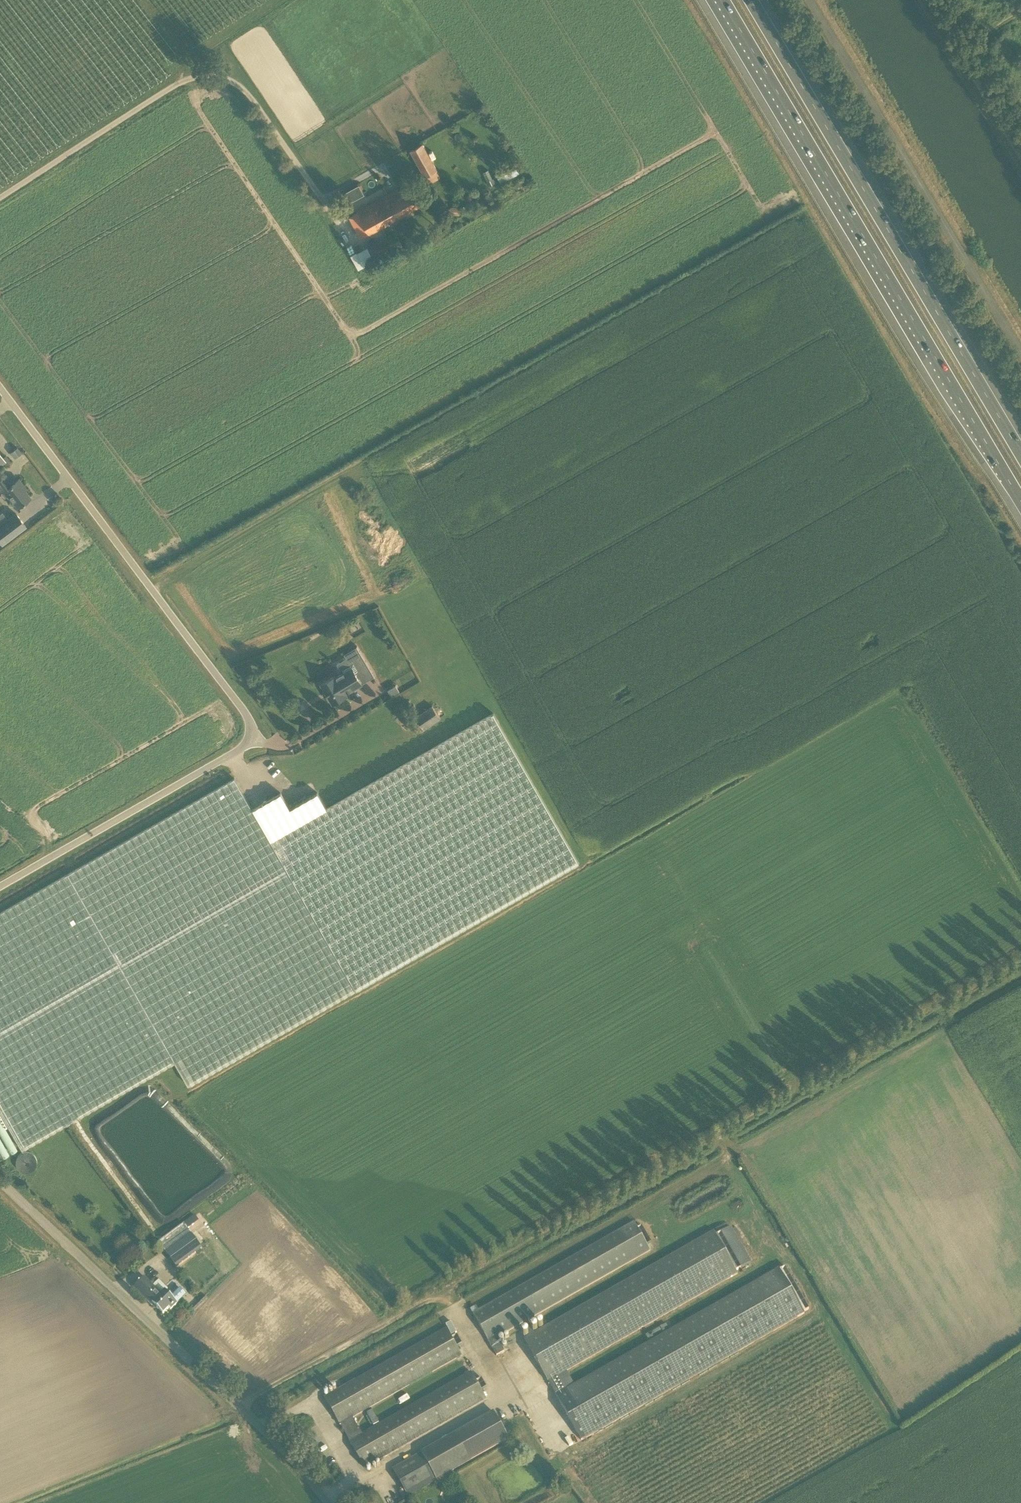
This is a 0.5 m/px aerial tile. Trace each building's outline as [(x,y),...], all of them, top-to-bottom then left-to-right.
[(421,142),(410,149),(425,176),(437,169),(421,142)] [(360,184),(341,192),(346,204),(365,196),(360,184)] [(402,196),(398,188),(370,204),(382,226),(421,204),(414,190),(402,196)] [(361,237),(382,226),(370,204),(349,215),(361,237)] [(352,239),(348,242),(344,244),(358,269),(395,249),(388,236),(363,249),(357,239),(353,242),(352,239)] [(17,447),(10,452),(15,458),(22,452),(17,447)] [(5,474),(0,478),(0,491),(1,492),(1,495),(4,498),(7,498),(9,497),(17,507),(30,497),(22,487),(24,485),(18,478),(12,483),(5,474)] [(26,526),(16,512),(7,519),(0,524),(0,543),(2,545),(26,526)] [(359,620),(349,625),(354,633),(363,627),(359,620)] [(362,683),(353,667),(336,677),(335,675),(321,683),(333,703),(347,695),(346,693),(362,683)] [(388,690),(390,694),(391,696),(399,691),(398,689),(396,685),(388,690)] [(435,703),(418,718),(428,728),(445,713),(435,703)] [(493,713),(327,808),(318,792),(290,808),(281,793),(252,809),(235,778),(0,912),(0,1110),(22,1149),(32,1144),(72,1121),(77,1118),(175,1061),(188,1084),(356,989),(578,862),(493,713)] [(36,1164),(37,1160),(36,1156),(35,1154),(34,1152),(31,1150),(28,1149),(26,1149),(24,1149),(21,1150),(19,1152),(18,1153),(16,1156),(16,1160),(16,1164),(18,1166),(19,1168),(22,1169),(24,1170),(26,1170),(29,1170),(31,1169),(34,1167),(36,1164)] [(190,1220),(184,1224),(188,1229),(193,1225),(190,1220)] [(497,1355),(505,1351),(498,1337),(651,1250),(648,1244),(651,1242),(642,1226),(638,1228),(634,1221),(473,1313),(497,1355)] [(177,1267),(202,1249),(188,1229),(184,1224),(159,1243),(169,1256),(177,1267)] [(715,1232),(524,1340),(548,1382),(549,1382),(555,1394),(564,1388),(557,1376),(738,1274),(736,1271),(742,1268),(722,1232),(716,1235),(715,1232)] [(779,1268),(565,1390),(565,1391),(557,1396),(556,1395),(556,1396),(582,1441),(805,1314),(779,1268)] [(152,1288),(143,1279),(134,1288),(152,1305),(153,1304),(163,1315),(169,1309),(171,1311),(178,1304),(165,1291),(168,1288),(160,1280),(152,1288)] [(648,1340),(669,1330),(666,1323),(645,1333),(648,1340)] [(362,1434),(353,1418),(462,1356),(457,1346),(462,1343),(457,1335),(452,1338),(447,1329),(325,1398),(340,1425),(340,1426),(350,1442),(365,1468),(486,1399),(481,1390),(487,1387),(481,1378),(476,1381),(471,1372),(362,1434)] [(366,1413),(373,1426),(378,1423),(372,1411),(366,1413)] [(456,1435),(422,1454),(422,1453),(393,1470),(408,1496),(437,1480),(471,1461),(509,1440),(494,1413),(456,1435)]
